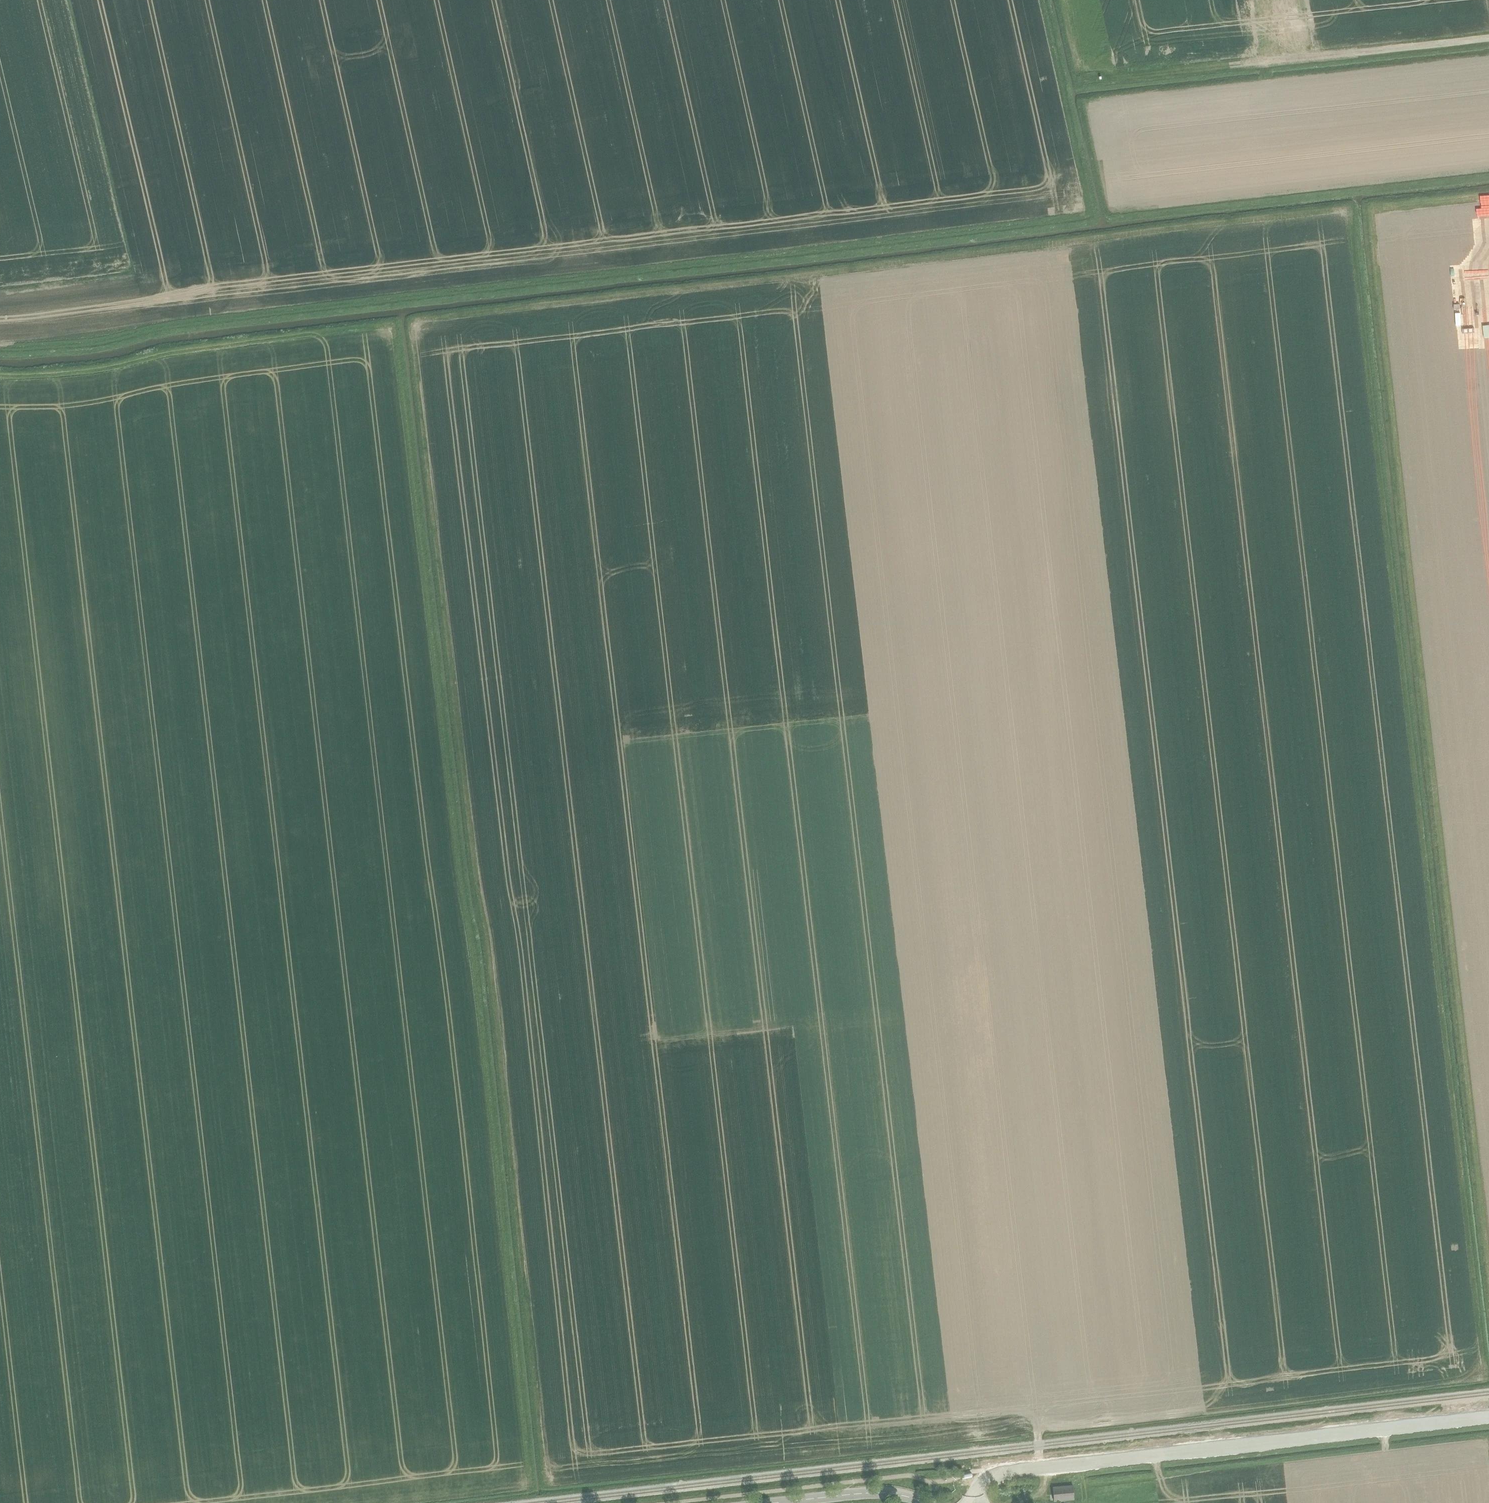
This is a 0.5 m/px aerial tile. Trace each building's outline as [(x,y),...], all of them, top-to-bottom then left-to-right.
[(1073,1485),(1053,1487),(1055,1500),(1074,1498),(1073,1485)]
